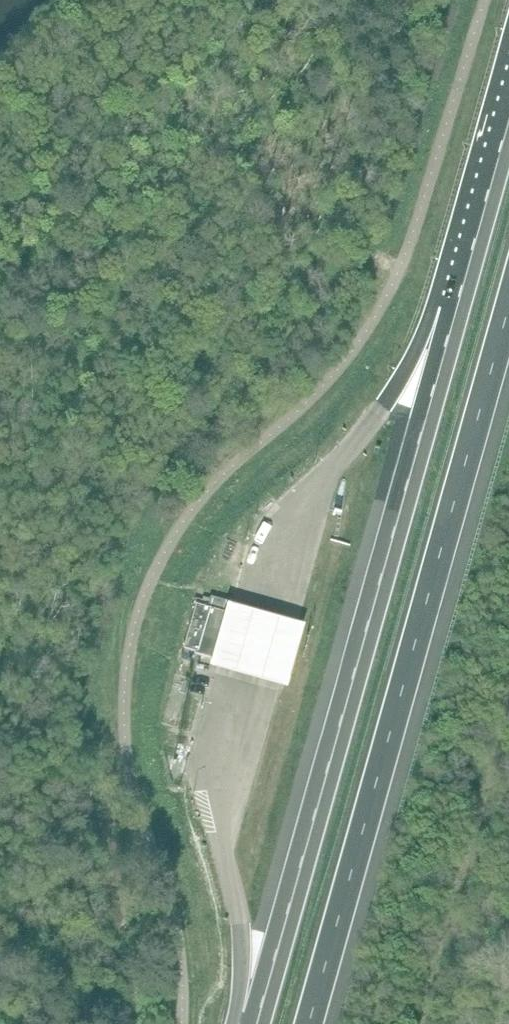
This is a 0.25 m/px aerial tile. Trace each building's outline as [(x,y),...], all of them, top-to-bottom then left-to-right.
[(211,664),(218,666),(232,615),(196,605),(184,649),(194,652),(194,654),(197,655),(193,670),(208,674),(211,664)] [(305,635),(232,615),(218,666),(211,664),(208,674),(288,697),(305,635)]
